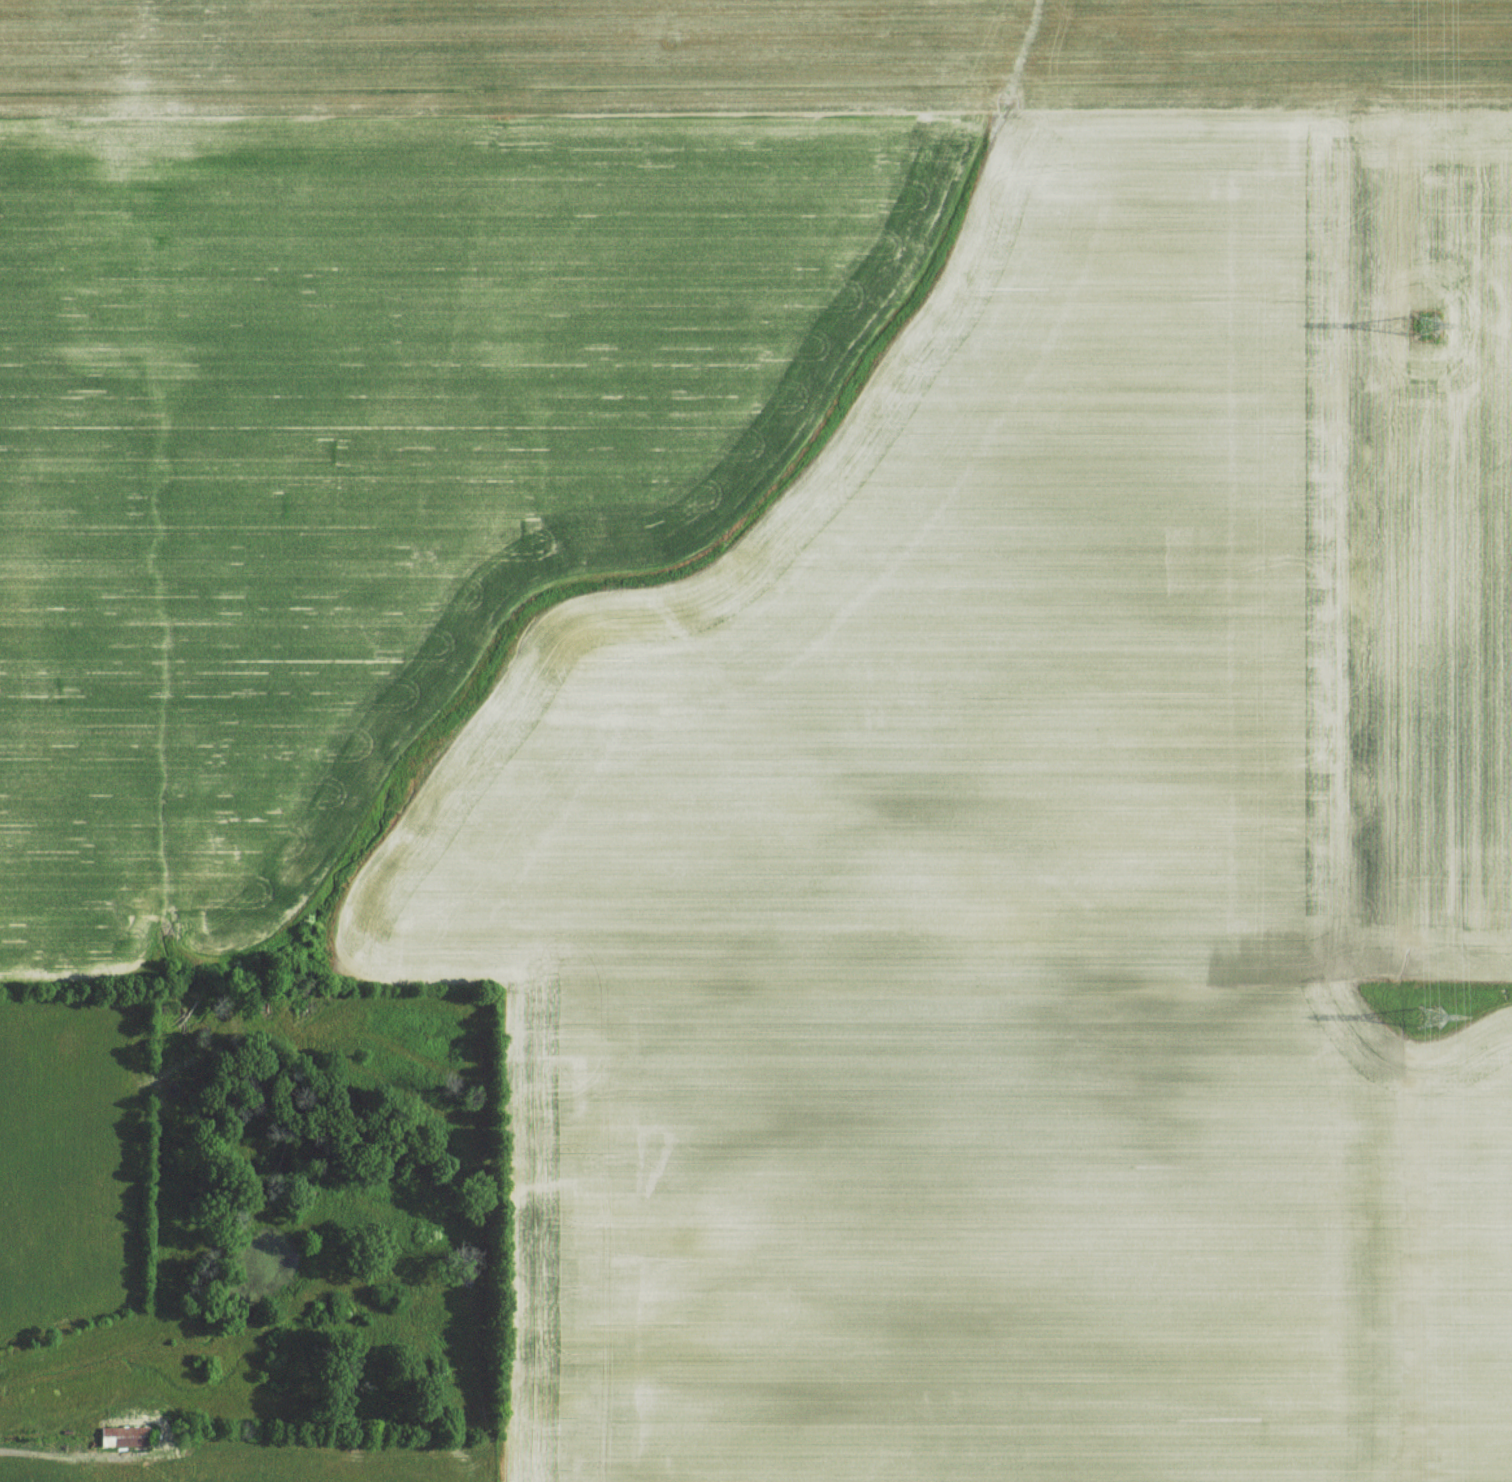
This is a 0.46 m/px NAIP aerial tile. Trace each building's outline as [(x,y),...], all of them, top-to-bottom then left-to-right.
[(146,1425),(99,1426),(100,1446),(147,1444),(146,1425)]
